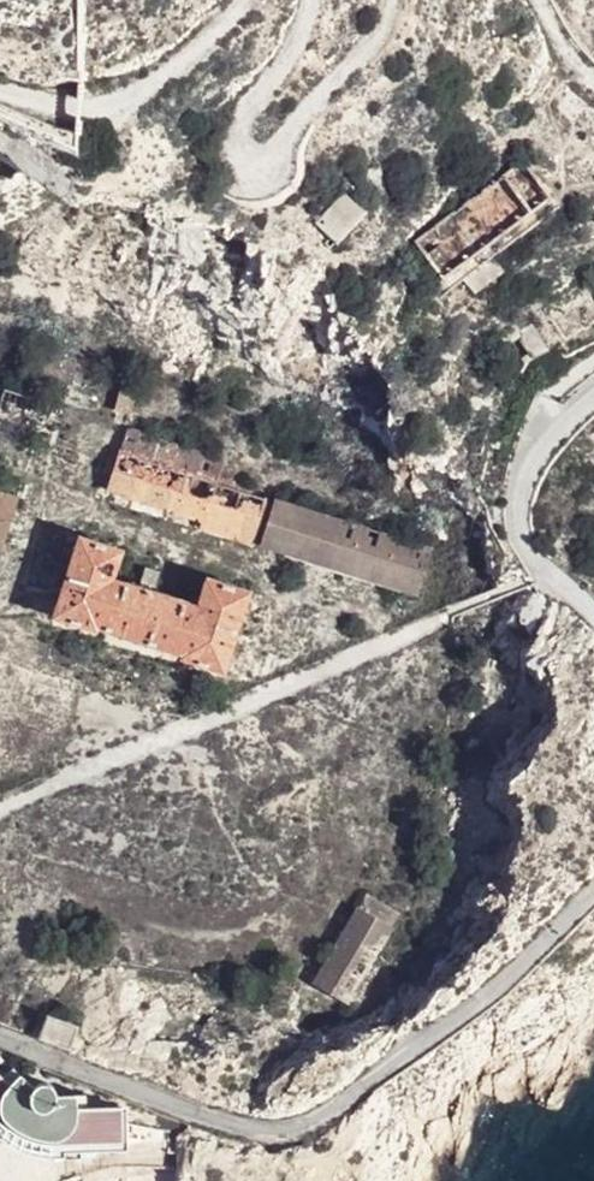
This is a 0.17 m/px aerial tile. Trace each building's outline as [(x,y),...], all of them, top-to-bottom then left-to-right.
[(344,195),(314,224),(338,248),(368,217),(344,195)] [(160,438),(129,427),(106,494),(251,543),(266,498),(153,459),(160,438)] [(0,489),(0,549),(5,551),(22,496),(0,489)] [(430,551),(278,501),(262,548),(415,598),(430,551)] [(128,551),(84,536),(57,622),(222,675),(249,589),(199,573),(190,600),(120,578),(128,551)] [(399,928),(356,905),(313,983),(356,1006),(399,928)] [(78,1024),(47,1013),(37,1040),(68,1051),(78,1024)] [(0,1071),(0,1141),(2,1142),(9,1148),(22,1154),(35,1157),(53,1159),(64,1159),(65,1155),(75,1153),(81,1153),(100,1152),(128,1153),(127,1106),(88,1108),(87,1096),(58,1097),(55,1088),(48,1083),(43,1078),(36,1075),(30,1077),(28,1083),(20,1077),(15,1083),(0,1071)]
